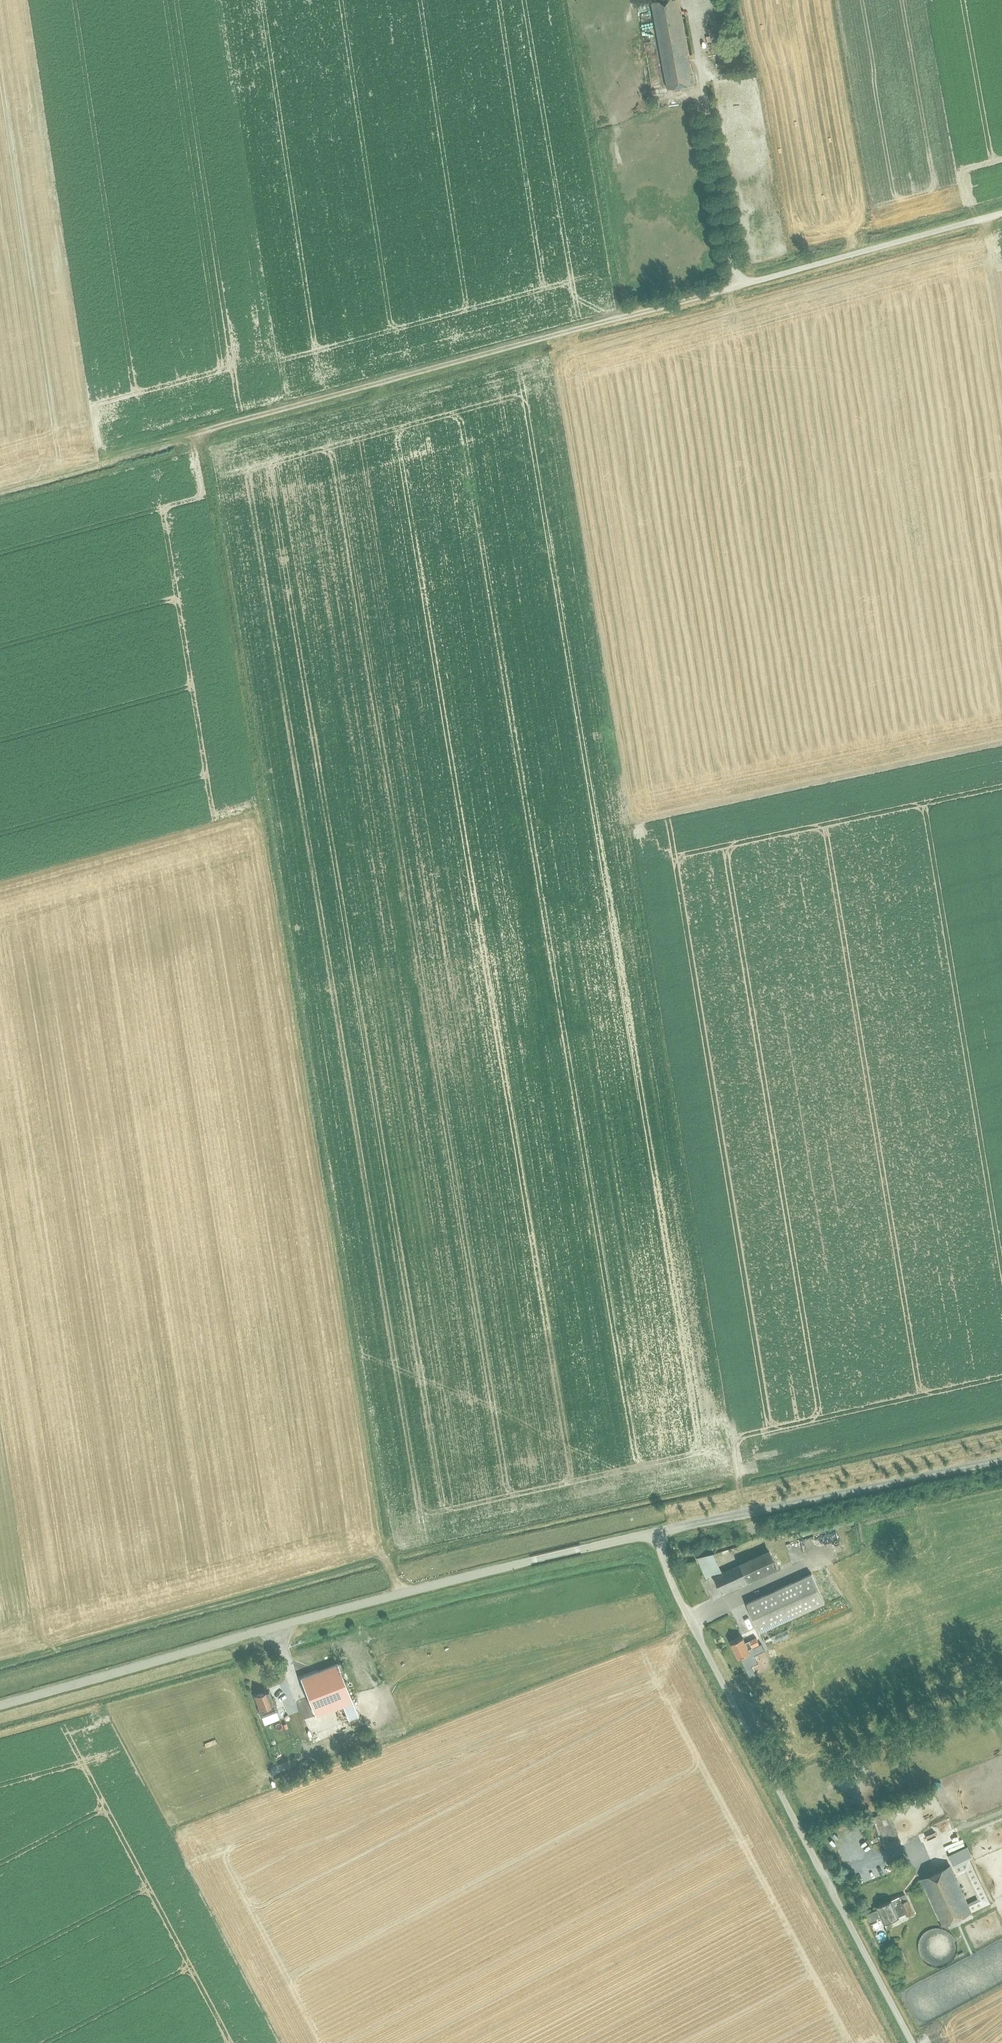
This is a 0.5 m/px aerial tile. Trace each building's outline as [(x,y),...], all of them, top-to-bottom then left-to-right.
[(694,83),(678,0),(657,0),(651,1),(667,88),(694,83)] [(720,1593),(747,1581),(740,1564),(713,1576),(720,1593)] [(747,1602),(760,1632),(825,1603),(812,1573),(747,1602)] [(743,1639),(732,1644),(739,1658),(740,1658),(746,1669),(758,1663),(755,1656),(765,1651),(761,1643),(759,1644),(756,1638),(745,1643),(743,1639)] [(338,1664),(302,1678),(316,1715),(352,1701),(338,1664)] [(269,1690),(255,1696),(260,1709),(258,1709),(262,1717),(278,1711),(275,1704),(278,1703),(275,1696),(272,1697),(269,1690)] [(881,1840),(871,1817),(861,1821),(871,1844),(881,1840)] [(969,1859),(954,1866),(955,1867),(958,1873),(966,1870),(979,1900),(967,1905),(971,1912),(989,1904),(969,1860),(969,1859)] [(971,1912),(967,1905),(950,1866),(922,1879),(943,1925),(971,1912)] [(898,1897),(891,1900),(876,1907),(884,1924),(905,1914),(907,1917),(913,1914),(904,1895),(898,1897)]
